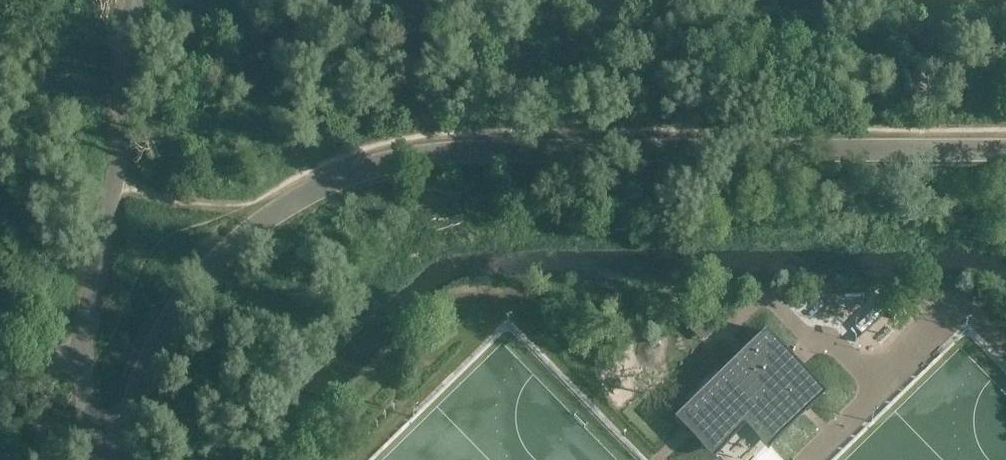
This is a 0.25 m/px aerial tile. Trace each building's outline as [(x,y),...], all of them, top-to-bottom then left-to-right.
[(681,419),(722,459),(756,459),(826,392),(768,333),(681,419)]
